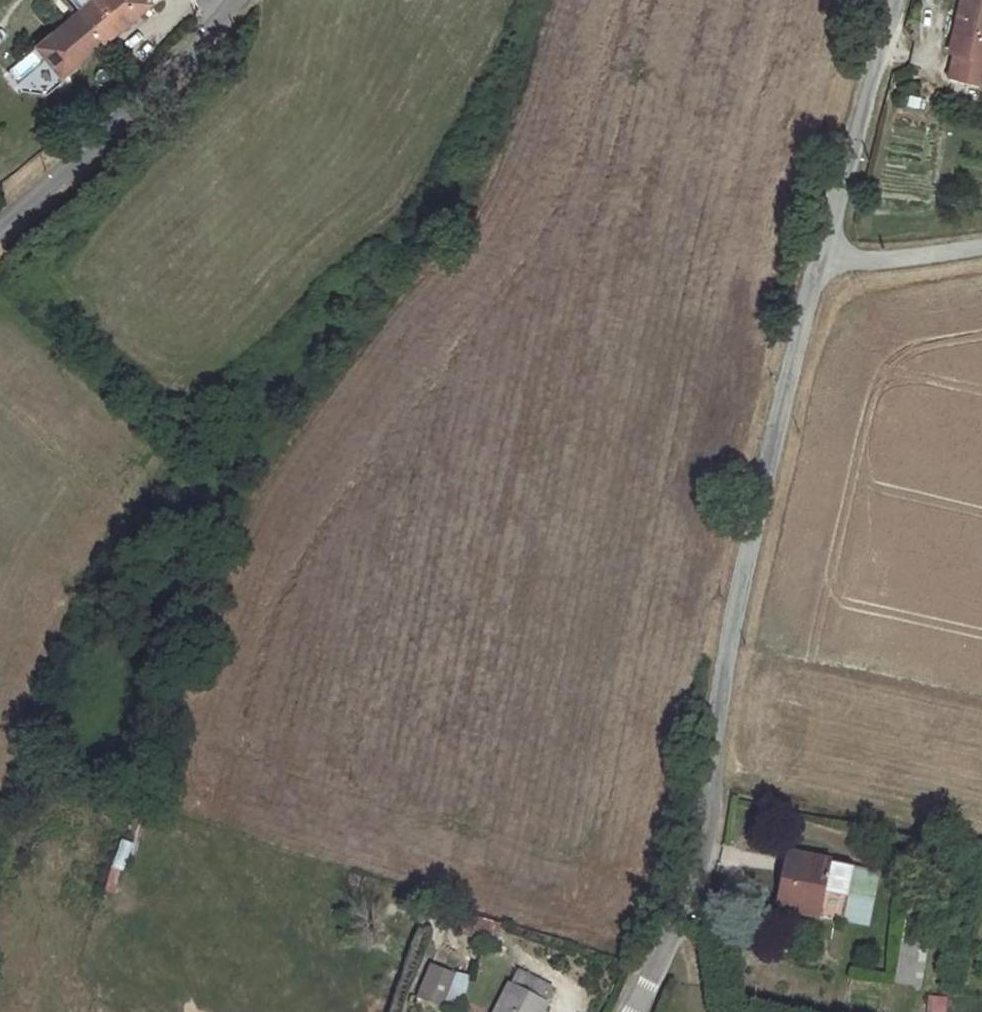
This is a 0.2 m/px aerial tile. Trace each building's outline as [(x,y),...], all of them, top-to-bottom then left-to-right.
[(108,29),(140,0),(84,0),(82,2),(108,29)] [(981,78),(981,4),(970,0),(962,0),(954,31),(959,32),(951,65),(953,66),(946,83),(978,92),(981,78)] [(73,63),(108,29),(82,2),(49,35),(73,63)] [(53,72),(54,57),(13,56),(12,88),(41,88),(42,72),(53,72)] [(112,867),(123,870),(130,845),(120,842),(112,867)] [(841,886),(779,872),(766,927),(808,937),(812,918),(832,922),(841,886)] [(921,989),(925,947),(902,945),(898,986),(921,989)] [(447,1007),(459,975),(434,964),(422,997),(447,1007)] [(552,997),(515,979),(499,1011),(545,1011),(552,997)] [(946,998),(927,996),(926,1011),(945,1011),(946,998)]
